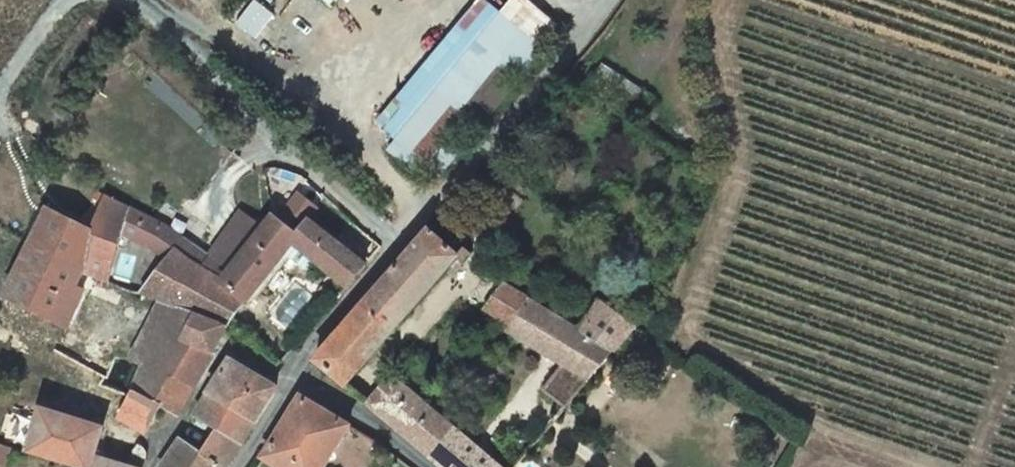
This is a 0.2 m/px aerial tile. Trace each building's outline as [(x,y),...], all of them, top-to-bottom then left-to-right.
[(238,24),(258,40),(279,16),(261,0),(258,0),(238,24)] [(286,14),(299,0),(271,0),(286,14)] [(444,174),(563,35),(545,20),(521,0),(516,0),(502,17),(482,0),(401,94),(411,103),(390,128),(444,174)] [(551,13),(545,20),(563,35),(569,29),(551,13)] [(85,270),(110,283),(122,236),(129,205),(92,187),(86,205),(92,208),(87,226),(47,206),(8,299),(70,328),(89,291),(79,285),(85,270)] [(214,247),(129,205),(122,236),(171,258),(143,298),(160,306),(235,328),(301,242),(353,283),(371,260),(308,217),(296,233),(274,216),(264,229),(242,211),(214,247)] [(446,250),(458,237),(441,222),(322,365),(349,386),(453,258),(446,250)] [(446,250),(453,258),(465,265),(472,254),(462,247),(465,245),(458,237),(446,250)] [(512,326),(528,304),(505,287),(488,311),(512,326)] [(567,418),(639,330),(606,305),(580,335),(528,304),(512,326),(508,331),(565,367),(542,398),(567,418)] [(219,347),(235,328),(160,306),(144,333),(178,347),(184,333),(219,347)] [(180,366),(204,376),(219,347),(184,333),(178,347),(144,333),(134,359),(176,376),(180,366)] [(211,394),(259,423),(281,386),(234,358),(211,394)] [(183,415),(204,376),(180,366),(176,376),(164,408),(183,415)] [(443,463),(464,435),(456,427),(397,378),(374,406),(443,463)] [(247,444),(259,423),(211,394),(201,413),(224,429),(247,444)] [(153,436),(164,408),(134,397),(124,426),(153,436)] [(355,427),(305,397),(268,459),(282,466),(332,466),(355,427)] [(96,456),(104,429),(36,407),(20,453),(65,466),(125,466),(96,456)] [(247,444),(224,429),(209,450),(187,435),(167,466),(230,466),(247,444)] [(464,435),(443,463),(447,466),(507,466),(464,435)] [(151,466),(149,454),(143,444),(139,450),(132,466),(150,466),(151,466)]
